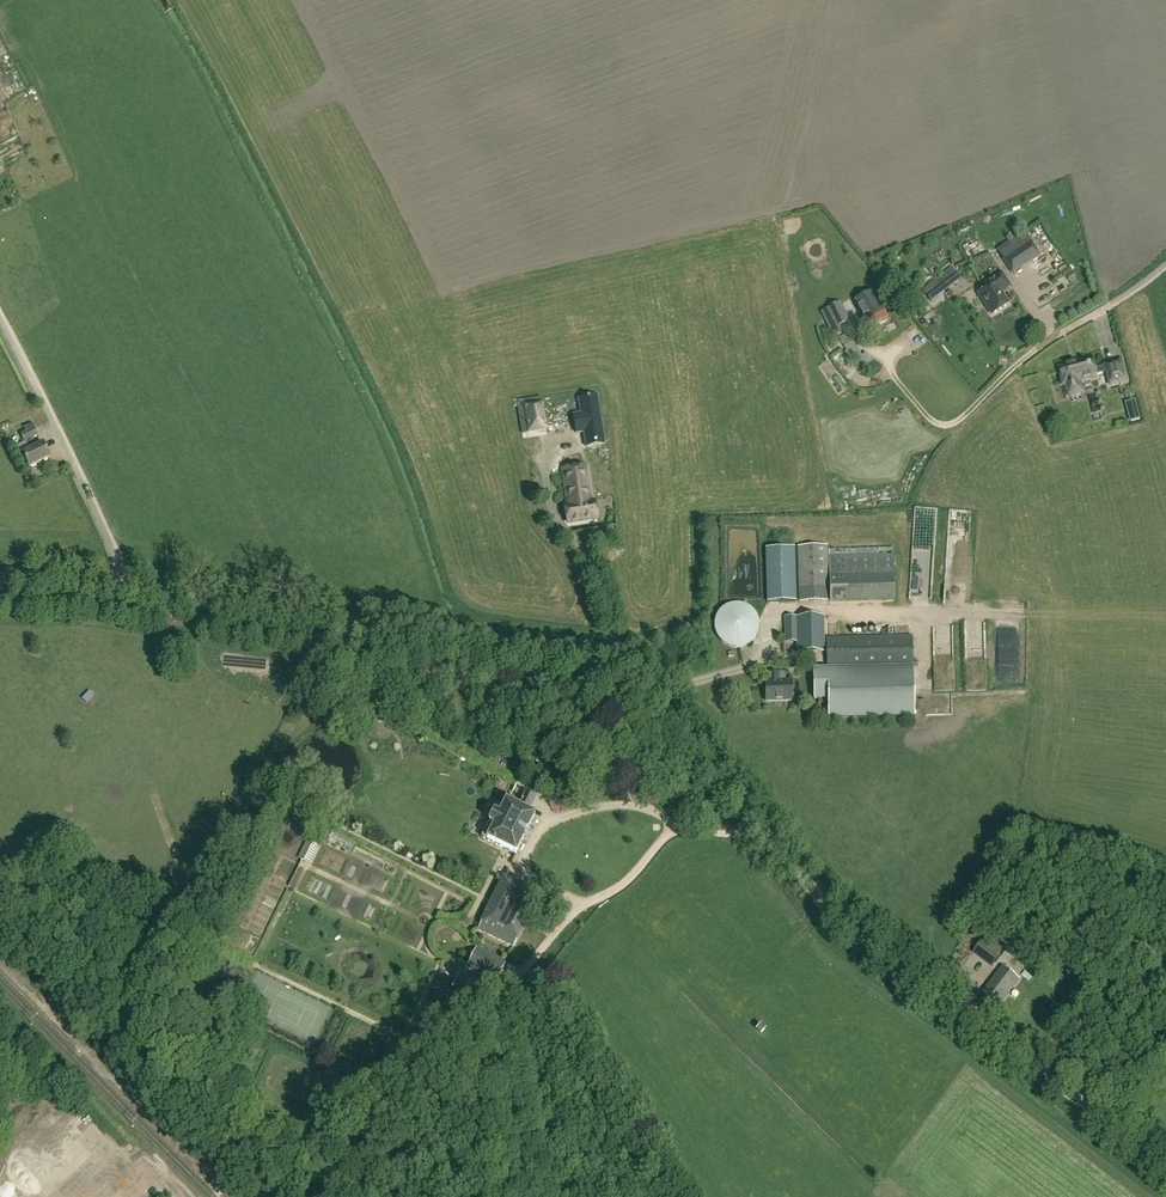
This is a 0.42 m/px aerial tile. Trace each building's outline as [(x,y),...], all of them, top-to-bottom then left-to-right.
[(1013,243),(998,253),(1012,274),(1040,255),(1031,242),(1018,251),(1013,243)] [(992,315),(1008,304),(1000,292),(1002,291),(1002,289),(1001,287),(1007,284),(1001,274),(993,279),(994,282),(991,283),(989,283),(988,282),(985,284),(987,289),(978,295),(981,299),(982,297),(986,303),(984,304),(992,315)] [(931,302),(949,288),(940,277),(922,290),(931,302)] [(862,318),(869,331),(887,321),(881,309),(880,309),(871,293),(860,299),(864,305),(858,308),(863,317),(862,318)] [(840,303),(827,310),(821,313),(830,330),(836,327),(836,328),(849,322),(840,303)] [(1095,371),(1092,360),(1061,368),(1065,384),(1067,384),(1068,388),(1070,395),(1082,391),(1080,385),(1079,380),(1097,376),(1096,374),(1108,371),(1111,384),(1125,380),(1121,362),(1106,366),(1107,367),(1095,371)] [(1133,397),(1137,412),(1143,410),(1139,395),(1133,397)] [(584,434),(587,448),(606,445),(597,397),(578,401),(580,415),(576,415),(580,435),(584,434)] [(531,445),(548,440),(540,416),(522,422),(531,445)] [(23,454),(30,468),(50,459),(43,444),(37,447),(33,438),(38,436),(35,428),(21,435),(25,442),(26,442),(30,451),(23,454)] [(569,508),(566,509),(568,523),(597,518),(595,508),(598,508),(597,503),(592,504),(585,467),(562,471),(569,508)] [(827,546),(798,547),(799,602),(828,602),(827,546)] [(796,602),(794,547),(766,548),(767,602),(796,602)] [(830,602),(894,600),(893,549),(828,550),(830,602)] [(732,647),(738,647),(745,646),(751,642),(756,637),(758,631),(759,624),(758,617),(754,611),(748,607),(742,604),(734,604),(727,606),(722,610),(717,616),(715,622),(715,629),(717,635),(721,640),(726,644),(732,647)] [(825,652),(823,617),(785,619),(785,641),(793,641),(793,644),(797,644),(798,653),(825,652)] [(912,636),(906,637),(882,637),(857,638),(847,638),(827,638),(827,668),(913,665),(912,636)] [(913,668),(913,665),(827,668),(813,668),(814,700),(828,700),(828,720),(914,717),(913,668)] [(766,702),(792,701),(792,682),(778,682),(778,673),(769,674),(769,683),(765,683),(766,702)] [(487,839),(516,854),(535,816),(528,812),(537,794),(527,789),(518,807),(506,801),(499,815),(494,812),(489,823),(494,825),(487,839)] [(503,877),(478,930),(513,947),(539,894),(503,877)] [(429,907),(432,899),(426,896),(423,905),(429,907)] [(989,936),(978,951),(996,965),(1008,950),(989,936)] [(506,962),(477,947),(467,967),(496,982),(506,962)] [(1020,980),(1003,967),(984,992),(1001,1004),(1020,980)] [(489,988),(459,973),(452,988),(481,1003),(489,988)] [(1045,995),(1050,989),(1031,973),(1026,979),(1045,995)] [(440,974),(433,989),(443,993),(450,978),(440,974)]
